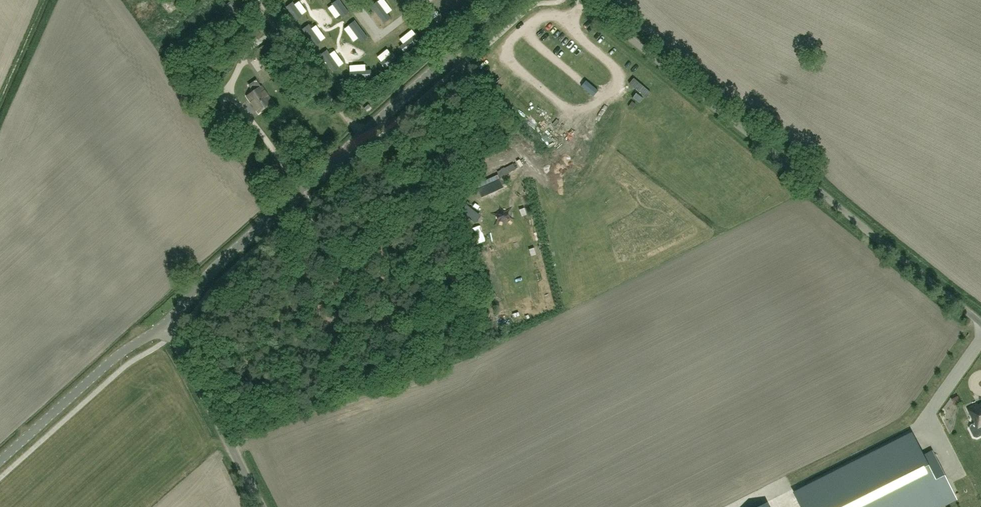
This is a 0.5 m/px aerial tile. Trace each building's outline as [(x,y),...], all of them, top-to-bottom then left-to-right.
[(309,5),(306,0),(302,0),(298,3),(303,9),(309,5)] [(372,5),(378,11),(388,2),(387,0),(377,0),(372,5)] [(428,14),(436,8),(431,1),(423,7),(428,14)] [(299,4),(293,6),(297,15),(302,13),(299,4)] [(442,15),(436,25),(441,28),(447,18),(442,15)] [(307,22),(311,32),(320,28),(315,18),(307,22)] [(336,65),(343,59),(337,50),(329,56),(336,65)] [(372,83),(382,79),(378,70),(368,74),(372,83)] [(259,113),(273,103),(263,87),(261,88),(256,81),(249,85),(254,92),(248,96),(259,113)] [(560,93),(564,87),(556,81),(552,87),(560,93)] [(501,175),(478,185),(482,193),(504,183),(501,175)] [(503,183),(497,187),(501,195),(508,191),(503,183)] [(437,200),(427,203),(429,211),(439,208),(437,200)] [(484,209),(478,212),(480,219),(487,216),(484,209)] [(480,245),(488,242),(482,226),(474,228),(480,245)] [(979,408),(977,404),(968,409),(977,426),(980,427),(980,406),(979,408)] [(948,483),(940,468),(932,453),(923,457),(914,439),(797,498),(802,506),(939,506),(955,499),(948,483)]
